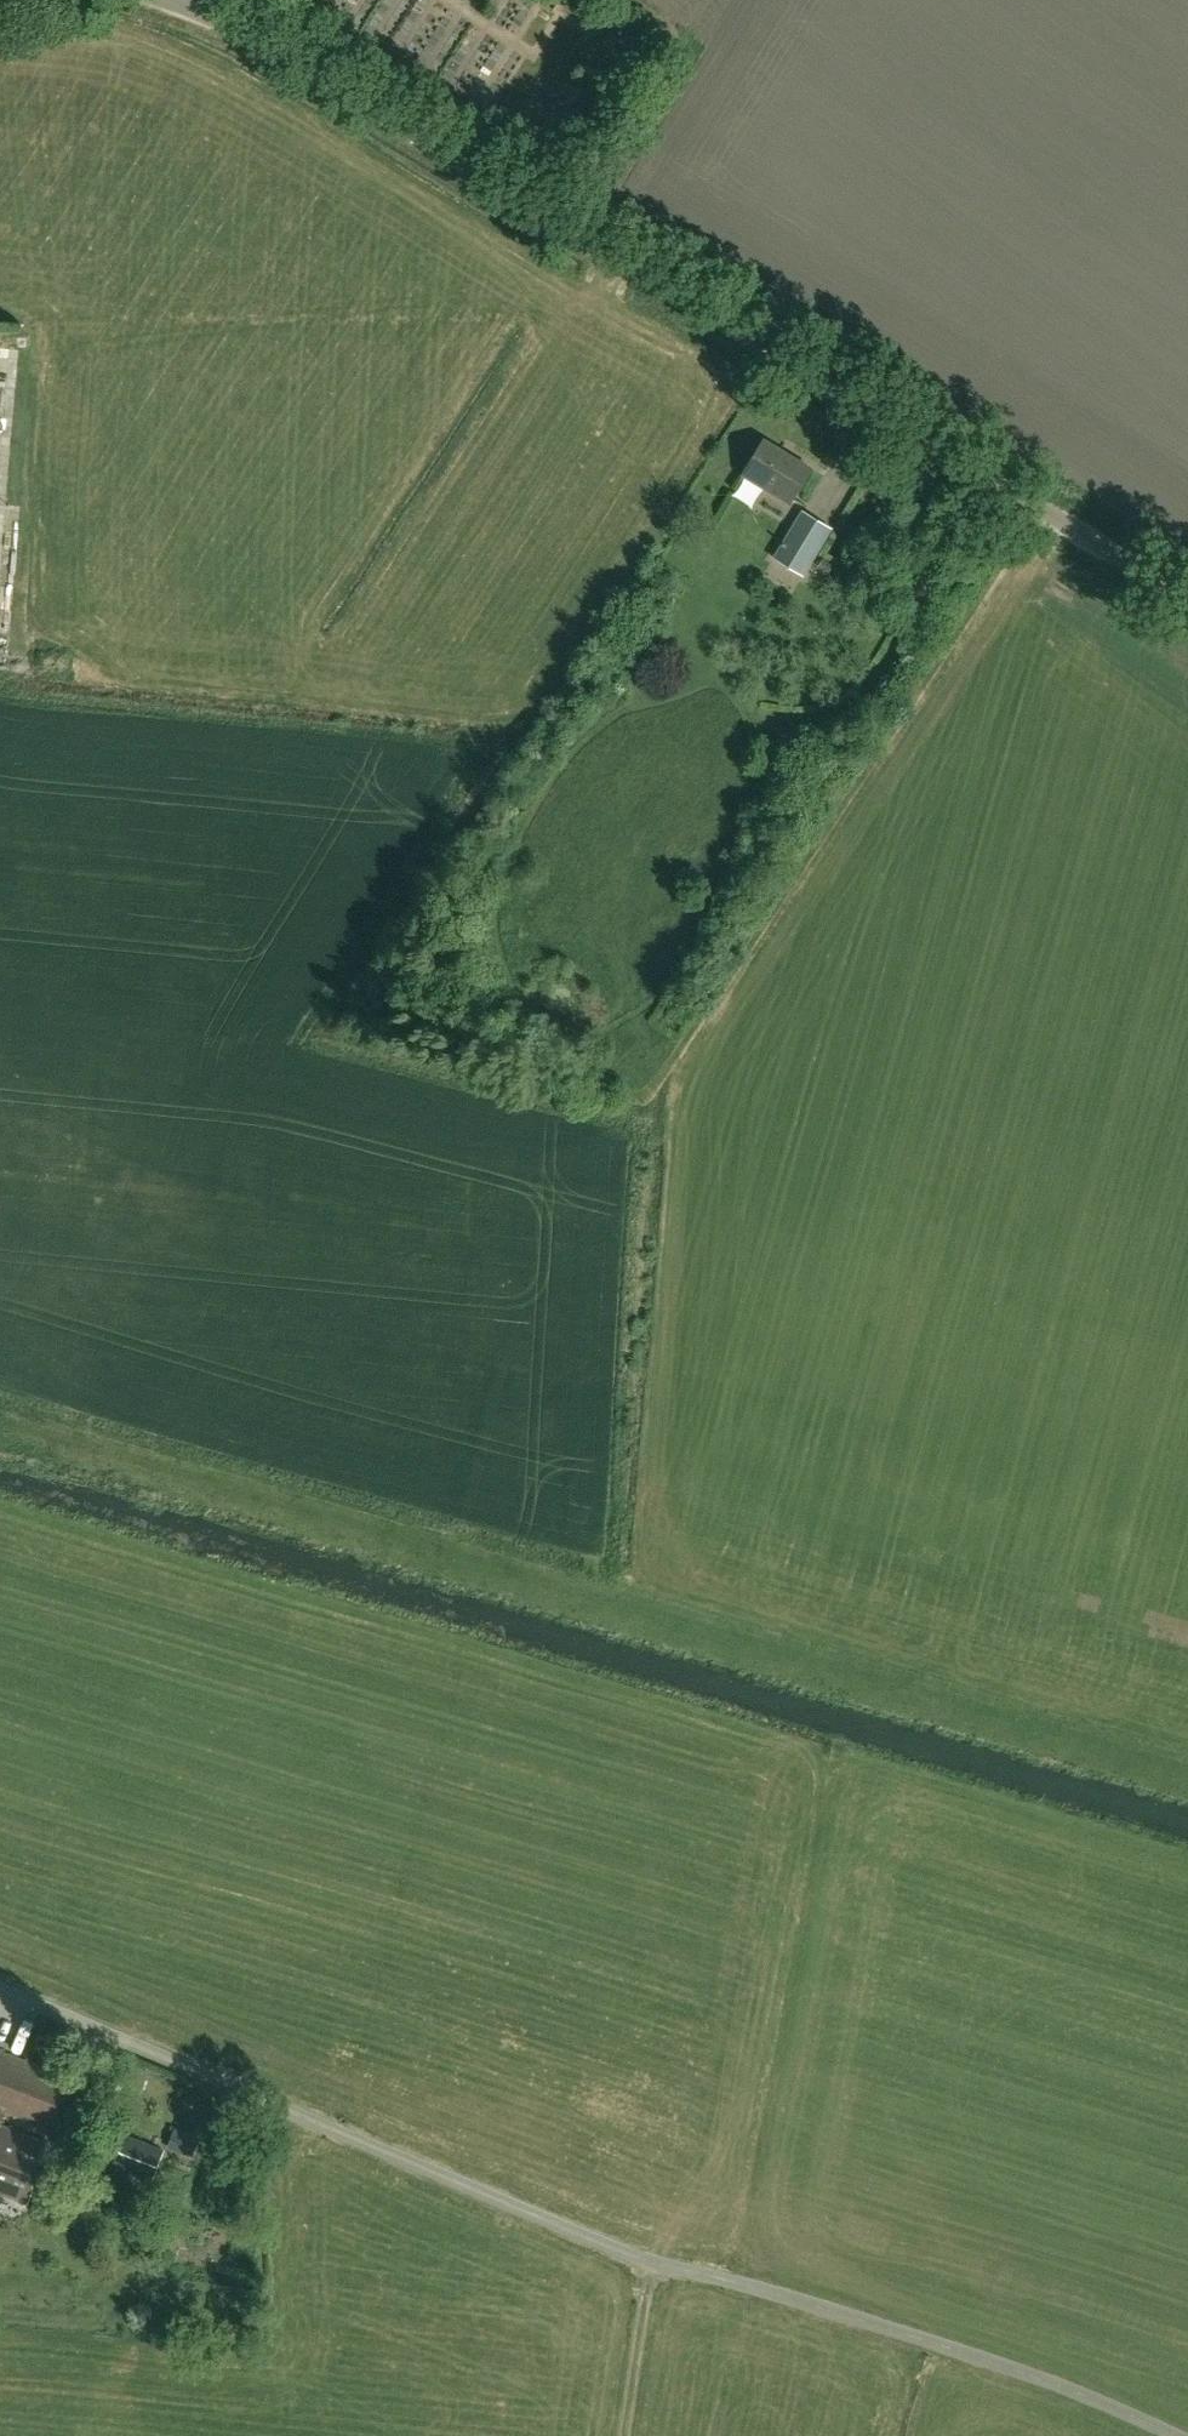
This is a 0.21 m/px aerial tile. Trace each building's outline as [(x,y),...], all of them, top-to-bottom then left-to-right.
[(766,440),(745,475),(791,504),(813,469),(766,440)] [(834,529),(805,511),(775,557),(804,575),(834,529)] [(36,2065),(0,2051),(0,2124),(6,2110),(9,2112),(16,2115),(36,2065)] [(36,2065),(16,2115),(58,2131),(77,2082),(36,2065)] [(0,2124),(0,2192),(29,2203),(52,2145),(4,2126),(0,2125),(0,2124)] [(103,2124),(87,2159),(153,2185),(167,2149),(103,2124)] [(178,2131),(171,2150),(195,2159),(201,2140),(178,2131)]
